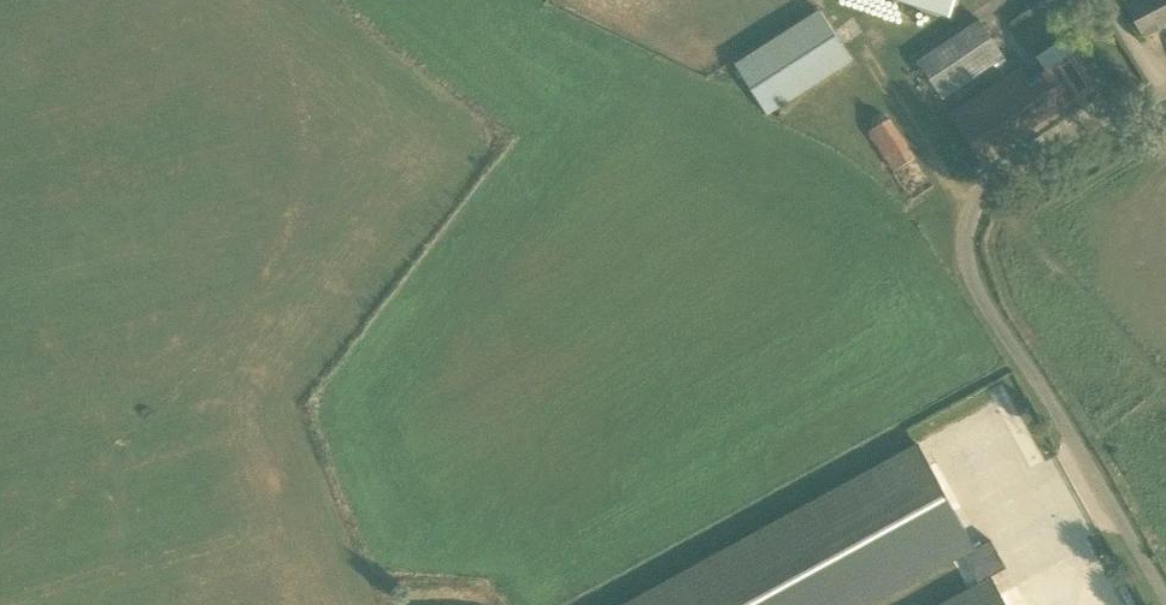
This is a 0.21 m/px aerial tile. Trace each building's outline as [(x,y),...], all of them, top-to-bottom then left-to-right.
[(950,17),(955,0),(899,0),(950,17)] [(1128,4),(1145,37),(1165,26),(1165,0),(1126,0),(1128,4)] [(768,115),(853,61),(819,9),(734,62),(768,115)] [(976,18),(914,61),(940,98),(965,81),(972,92),(1010,66),(976,18)] [(1067,105),(1087,92),(1096,85),(1075,53),(1066,60),(1062,55),(1028,79),(1018,65),(953,112),(985,159),(1066,104),(1067,105)] [(895,171),(915,158),(889,118),(869,131),(895,171)] [(914,445),(621,604),(866,604),(958,555),(975,585),(939,604),(1002,604),(987,579),(1003,570),(987,539),(971,548),(964,537),(947,505),(914,445)]
